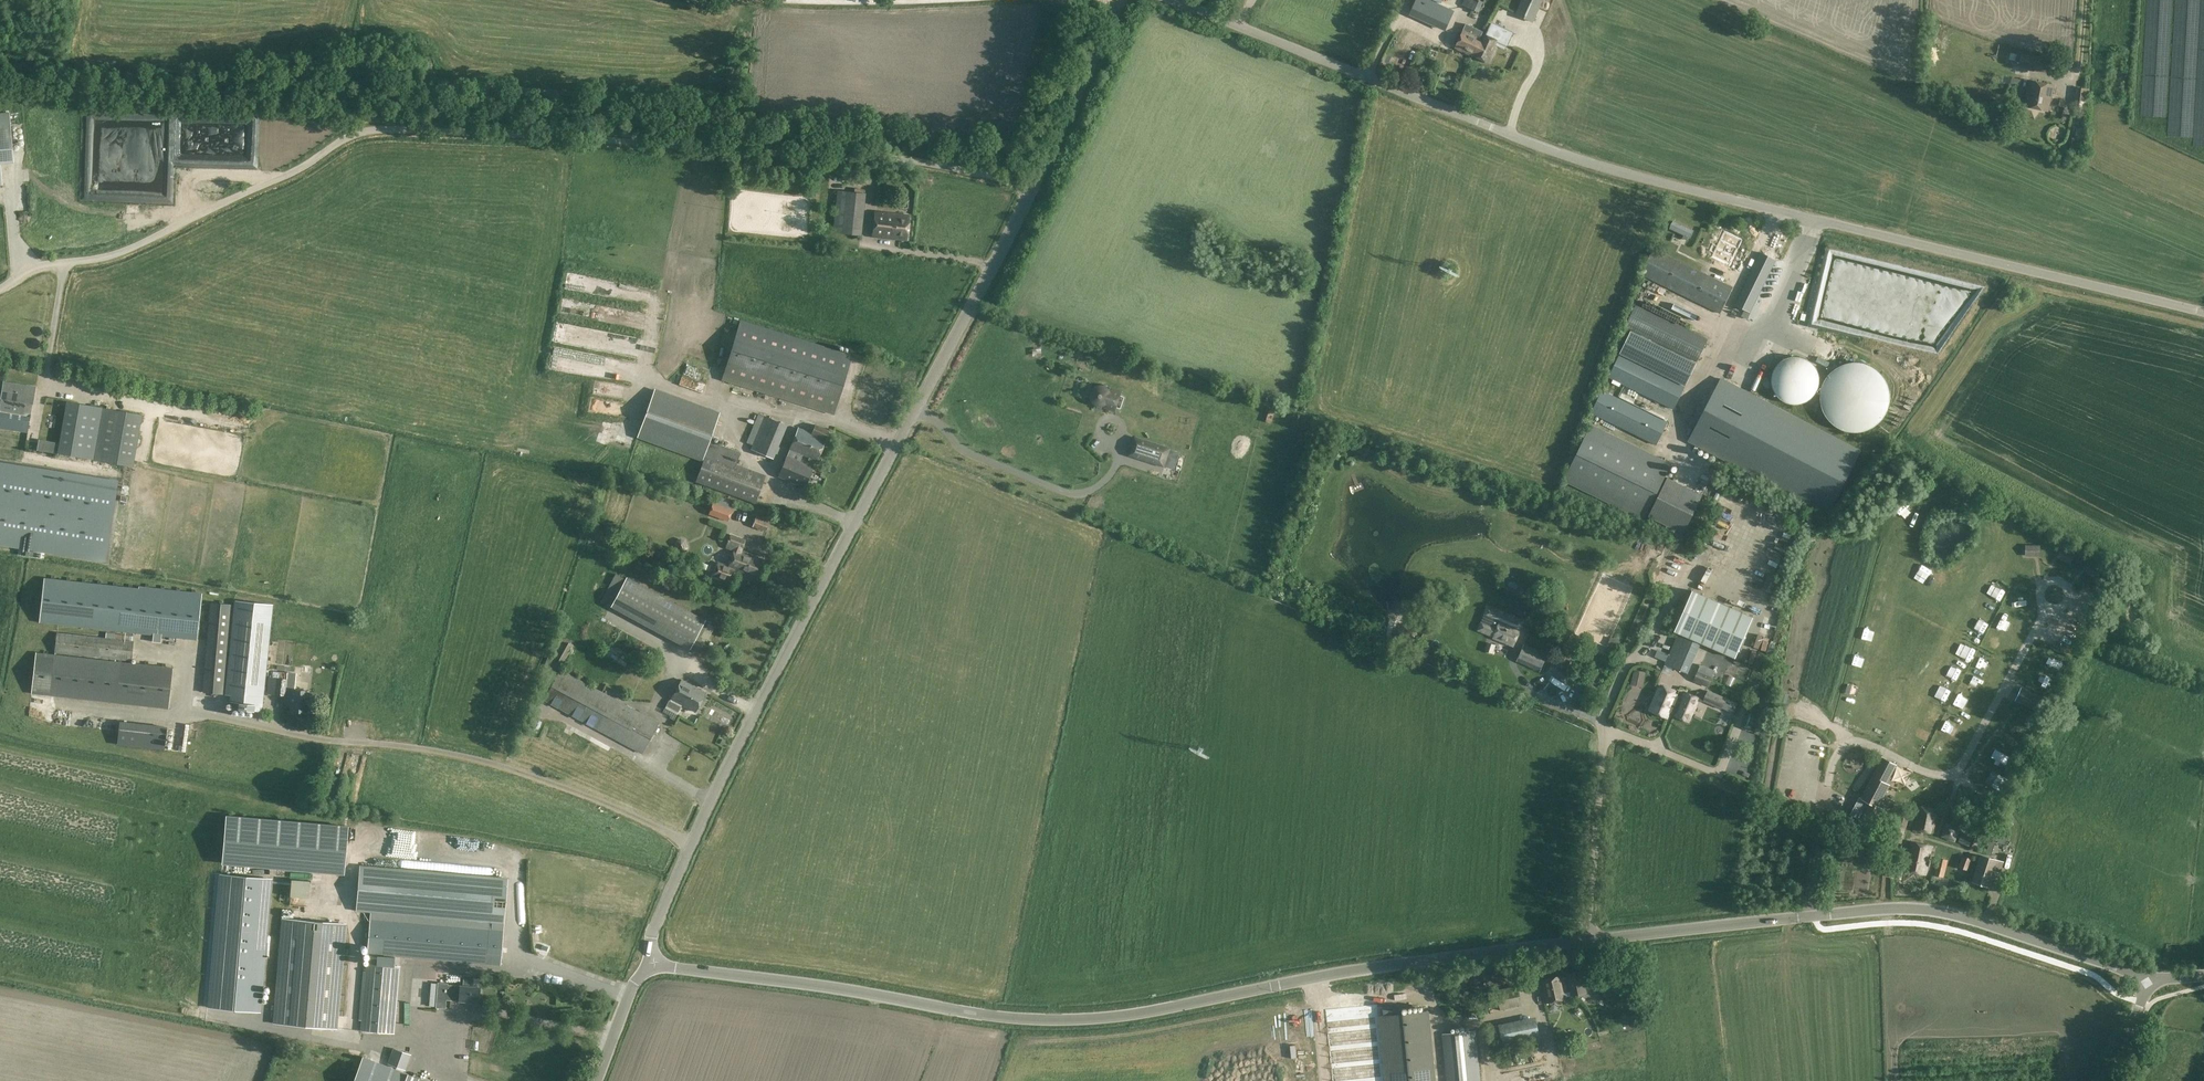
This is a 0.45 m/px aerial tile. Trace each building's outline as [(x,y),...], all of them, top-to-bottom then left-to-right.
[(1427,0),(1422,0),(1414,16),(1448,32),(1456,14),(1427,0)] [(1462,4),(1479,12),(1483,3),(1477,0),(1475,0),(1475,1),(1472,0),(1464,0),(1462,4)] [(1539,11),(1544,0),(1522,0),(1516,14),(1534,23),(1539,11)] [(1507,22),(1503,27),(1510,32),(1513,27),(1507,22)] [(1418,33),(1409,29),(1405,39),(1415,43),(1417,38),(1436,46),(1442,32),(1422,23),(1418,33)] [(1467,24),(1464,29),(1478,36),(1476,39),(1480,41),(1483,32),(1467,24)] [(1478,36),(1464,29),(1456,48),(1473,56),(1480,41),(1476,39),(1478,36)] [(1484,33),(1480,41),(1473,56),(1491,64),(1502,41),(1484,33)] [(1542,45),(1562,54),(1567,44),(1547,35),(1542,45)] [(2022,56),(2021,59),(2019,67),(2049,75),(2052,63),(2022,56)] [(1493,73),(1482,77),(1485,83),(1495,79),(1493,73)] [(2027,93),(2025,107),(2048,111),(2051,98),(2049,98),(2052,85),(2032,81),(2029,94),(2027,93)] [(0,114),(0,164),(13,163),(9,113),(0,114)] [(797,174),(796,182),(808,183),(809,176),(797,174)] [(918,174),(917,183),(932,185),(933,176),(918,174)] [(864,211),(836,208),(833,233),(861,236),(864,211)] [(908,216),(876,213),(873,237),(906,240),(908,216)] [(1716,227),(1710,239),(1718,242),(1723,230),(1716,227)] [(1728,229),(1715,255),(1733,263),(1738,254),(1737,253),(1740,246),(1741,247),(1746,238),(1728,229)] [(1720,314),(1733,287),(1654,248),(1641,275),(1720,314)] [(1751,313),(1754,308),(1777,260),(1761,253),(1735,306),(1751,313)] [(1706,254),(1704,261),(1712,263),(1714,256),(1706,254)] [(1835,296),(1839,287),(1828,283),(1825,291),(1835,296)] [(1709,339),(1637,304),(1625,327),(1697,363),(1709,339)] [(720,382),(733,385),(832,414),(849,356),(738,323),(720,382)] [(1685,385),(1696,363),(1631,331),(1620,353),(1685,385)] [(1674,410),(1686,388),(1620,355),(1609,378),(1674,410)] [(1815,369),(1813,366),(1809,362),(1804,359),(1799,357),(1793,357),(1787,358),(1781,361),(1777,365),(1774,370),(1771,375),(1771,381),(1771,387),(1773,394),(1776,399),(1781,403),(1786,407),(1792,408),(1799,408),(1805,406),(1810,403),(1815,399),(1818,393),(1820,387),(1820,380),(1818,374),(1815,369)] [(1889,406),(1889,398),(1889,390),(1886,383),(1882,376),(1876,371),(1870,366),(1862,364),(1854,363),(1847,364),(1839,366),(1833,371),(1827,376),(1823,383),(1820,390),(1819,398),(1819,406),(1821,413),(1825,421),(1830,427),(1836,432),(1843,435),(1850,437),(1858,437),(1866,435),(1873,432),(1879,427),(1884,421),(1888,413),(1889,406)] [(701,387),(703,381),(680,373),(678,379),(701,387)] [(1860,451),(1722,379),(1689,441),(1828,513),(1860,451)] [(26,432),(28,432),(30,419),(31,415),(30,415),(30,416),(23,415),(25,402),(33,403),(35,387),(32,387),(27,386),(27,388),(24,387),(17,386),(12,385),(13,384),(10,383),(5,382),(4,382),(1,396),(0,403),(0,428),(26,432)] [(1095,387),(1093,390),(1092,392),(1091,395),(1091,397),(1092,400),(1093,402),(1095,403),(1098,404),(1097,406),(1102,408),(1103,406),(1115,410),(1121,392),(1111,388),(1111,387),(1104,384),(1104,386),(1101,385),(1097,386),(1095,387)] [(719,414),(655,390),(637,437),(702,461),(719,414)] [(1657,446),(1668,423),(1602,391),(1591,413),(1657,446)] [(60,447),(59,454),(60,454),(94,459),(103,408),(68,402),(60,447)] [(141,414),(103,408),(94,459),(132,466),(141,414)] [(765,416),(758,414),(747,443),(753,445),(765,416)] [(797,427),(787,449),(785,455),(798,460),(800,454),(816,460),(824,441),(825,441),(830,430),(815,424),(810,435),(809,435),(808,432),(797,427)] [(1563,481),(1625,512),(1644,521),(1671,465),(1591,425),(1563,481)] [(1135,437),(1129,455),(1164,466),(1169,449),(1135,437)] [(60,447),(39,443),(38,450),(59,454),(60,447)] [(710,444),(696,482),(756,504),(766,475),(737,464),(740,455),(710,444)] [(798,460),(785,455),(776,475),(805,488),(814,466),(798,460)] [(107,558),(117,479),(0,464),(0,544),(107,558)] [(715,495),(712,502),(732,509),(734,502),(715,495)] [(712,502),(709,510),(729,517),(732,509),(712,502)] [(758,512),(753,526),(766,531),(771,517),(758,512)] [(779,517),(775,520),(778,527),(783,524),(779,517)] [(756,579),(763,559),(741,551),(746,539),(730,533),(725,548),(733,550),(727,565),(718,561),(712,576),(729,582),(734,571),(756,579)] [(677,541),(676,544),(679,550),(682,552),(686,550),(687,547),(684,541),(681,539),(677,541)] [(2041,545),(2025,545),(2025,556),(2040,557),(2041,545)] [(2075,554),(2062,548),(2057,558),(2070,564),(2075,554)] [(2102,572),(2091,563),(2084,571),(2095,580),(2102,572)] [(611,607),(626,579),(616,574),(601,601),(611,607)] [(1777,578),(1768,574),(1763,586),(1772,590),(1777,578)] [(133,588),(44,578),(39,622),(134,632),(134,627),(139,589),(133,588)] [(134,632),(133,634),(136,634),(136,633),(197,640),(202,593),(139,586),(139,588),(139,589),(134,627),(134,632)] [(1674,631),(1735,658),(1753,617),(1692,590),(1674,631)] [(233,709),(262,712),(274,604),(236,600),(226,695),(232,695),(231,702),(233,702),(233,709)] [(231,604),(211,603),(203,693),(223,694),(231,604)] [(1496,639),(1514,647),(1521,628),(1511,624),(1513,617),(1488,607),(1478,631),(1496,638),(1496,639)] [(705,636),(712,642),(724,629),(717,623),(705,636)] [(134,641),(115,639),(57,632),(55,653),(132,662),(134,641)] [(1775,632),(1761,632),(1762,642),(1776,641),(1775,632)] [(1698,644),(1677,635),(1665,663),(1686,672),(1698,644)] [(1614,638),(1609,652),(1615,655),(1620,641),(1614,638)] [(1497,646),(1487,642),(1485,651),(1494,654),(1497,646)] [(1546,654),(1524,646),(1517,663),(1540,671),(1546,654)] [(1564,674),(1572,653),(1559,647),(1551,668),(1564,674)] [(1754,658),(1756,650),(1742,647),(1740,655),(1754,658)] [(121,663),(121,662),(36,652),(32,694),(116,704),(121,663)] [(121,663),(116,704),(168,709),(173,668),(121,662),(121,663)] [(1700,662),(1697,669),(1713,675),(1716,668),(1700,662)] [(1607,669),(1613,672),(1616,666),(1609,663),(1607,669)] [(302,665),(301,674),(310,675),(311,666),(302,665)] [(560,669),(544,701),(642,754),(654,733),(628,720),(634,709),(560,669)] [(1635,670),(1633,678),(1643,680),(1645,672),(1635,670)] [(1712,676),(1698,670),(1694,680),(1708,686),(1712,676)] [(1581,686),(1581,677),(1566,678),(1566,687),(1581,686)] [(274,695),(287,696),(289,680),(276,678),(274,695)] [(706,693),(682,680),(672,699),(695,712),(706,693)] [(1659,687),(1650,711),(1668,718),(1670,712),(1676,696),(1677,694),(1659,687)] [(2028,692),(2022,689),(2016,700),(2023,703),(2026,704),(2026,703),(2034,707),(2034,708),(2038,710),(2043,699),(2028,692)] [(309,691),(289,690),(288,702),(292,702),(291,711),(307,713),(309,691)] [(1676,696),(1670,712),(1675,714),(1674,716),(1690,723),(1699,699),(1698,698),(1696,697),(1683,693),(1681,698),(1676,696)] [(1707,696),(1697,693),(1696,697),(1698,698),(1699,699),(1704,701),(1704,702),(1721,709),(1725,699),(1708,693),(1707,696)] [(1960,705),(1951,705),(1952,715),(1961,715),(1960,705)] [(659,723),(634,709),(628,720),(654,733),(659,723)] [(167,727),(138,724),(135,746),(164,749),(167,727)] [(718,743),(725,746),(728,741),(721,737),(718,743)] [(1859,819),(1873,826),(1883,809),(1878,806),(1889,785),(1885,782),(1888,776),(1889,777),(1896,765),(1883,758),(1876,770),(1877,771),(1874,777),(1873,776),(1861,799),(1863,800),(1859,808),(1864,811),(1859,819)] [(1938,810),(1919,806),(1914,831),(1934,834),(1938,810)] [(227,816),(223,863),(344,873),(348,827),(227,816)] [(1955,826),(1942,833),(1946,839),(1958,833),(1955,826)] [(1975,827),(1972,833),(1983,837),(1985,831),(1975,827)] [(1904,869),(1926,874),(1932,845),(1910,840),(1904,869)] [(1981,855),(1977,869),(1973,882),(1989,887),(1993,871),(2000,873),(2003,861),(1981,855)] [(1934,873),(1944,876),(1948,859),(1938,857),(1934,873)] [(1959,868),(1969,870),(1971,860),(1963,857),(1959,868)] [(1892,875),(1900,877),(1903,865),(1895,863),(1892,875)] [(375,866),(371,911),(370,919),(503,930),(508,877),(375,866)] [(221,875),(220,874),(208,1007),(210,1007),(261,1012),(272,879),(221,875)] [(273,1023),(337,1029),(346,924),(281,918),(273,1023)] [(503,930),(370,919),(367,953),(369,953),(395,956),(500,965),(503,930)] [(369,953),(368,964),(394,966),(395,956),(369,953)] [(400,967),(394,966),(368,964),(366,964),(361,1031),(395,1033),(400,967)] [(1568,980),(1566,981),(1568,989),(1570,989),(1571,994),(1586,991),(1581,970),(1567,973),(1568,980)] [(1601,986),(1617,984),(1615,972),(1599,975),(1601,986)] [(1568,989),(1566,981),(1564,981),(1562,974),(1542,978),(1547,1002),(1567,997),(1565,990),(1568,989)] [(438,983),(437,999),(446,1000),(458,1001),(479,1003),(480,986),(473,986),(474,976),(464,975),(463,985),(459,985),(447,984),(448,983),(438,982),(438,983)] [(1501,1009),(1522,1004),(1518,984),(1497,988),(1501,1009)] [(1378,1015),(1377,1004),(1325,1009),(1333,1080),(1385,1080),(1378,1015)] [(1429,1010),(1378,1015),(1385,1080),(1436,1080),(1429,1010)] [(1636,1010),(1631,1012),(1634,1020),(1640,1017),(1636,1010)] [(1528,1044),(1537,1043),(1533,1016),(1492,1023),(1495,1042),(1526,1037),(1528,1044)] [(470,1058),(471,1021),(466,1021),(465,1046),(463,1046),(463,1058),(470,1058)] [(586,1029),(573,1034),(577,1046),(591,1041),(586,1029)] [(1443,1034),(1447,1080),(1481,1080),(1476,1031),(1443,1034)] [(1590,1040),(1583,1044),(1587,1053),(1595,1050),(1590,1040)] [(394,1048),(392,1054),(388,1064),(405,1070),(411,1054),(394,1048)] [(362,1057),(353,1080),(393,1080),(397,1070),(362,1057)] [(398,1070),(394,1080),(427,1080),(398,1070)] [(1515,1080),(1515,1070),(1494,1071),(1494,1080),(1515,1080)]
